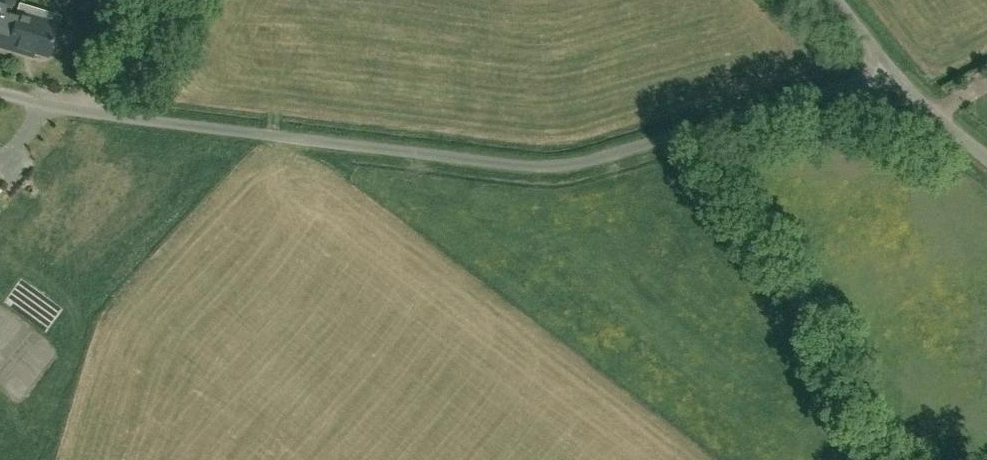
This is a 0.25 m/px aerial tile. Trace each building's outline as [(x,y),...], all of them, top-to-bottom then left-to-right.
[(58,44),(56,41),(53,39),(57,27),(17,15),(17,17),(6,13),(10,0),(0,0),(0,46),(32,55),(33,52),(48,56),(49,52),(52,52),(56,50),(57,47),(58,44)] [(132,0),(110,0),(127,9),(132,0)]
